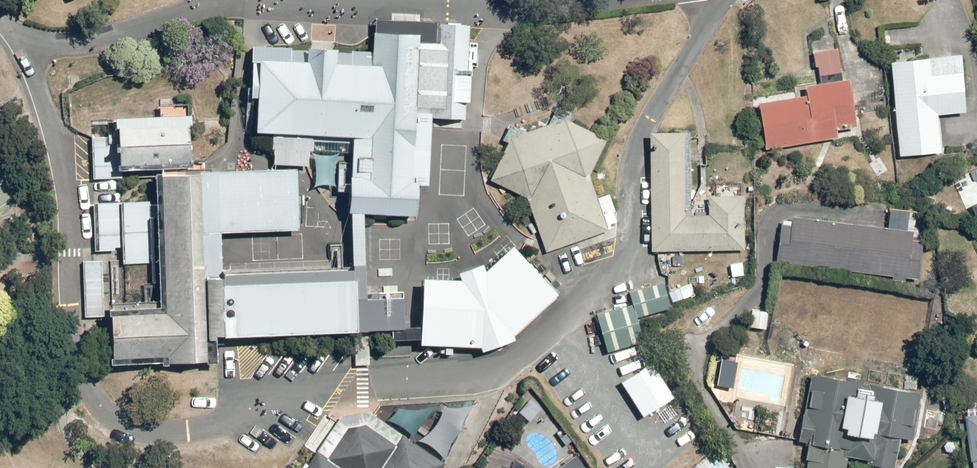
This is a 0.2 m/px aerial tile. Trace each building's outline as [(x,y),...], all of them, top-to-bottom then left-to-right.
[(466,122),(470,27),(417,25),(416,38),(369,36),(369,53),(254,48),(251,101),(258,101),(256,137),(354,141),(351,200),(418,203),(419,188),(429,188),(433,120),(466,122)] [(797,95),(761,100),(769,150),(843,137),(841,123),(861,120),(854,77),(846,78),(840,48),(814,52),(817,68),(822,67),(825,83),(796,88),(797,95)] [(964,55),(894,60),(901,157),(944,154),(942,114),(968,112),(964,55)] [(542,240),(547,255),(607,232),(592,185),(596,177),(612,145),(572,120),(511,139),(493,186),(528,204),(542,240)] [(190,129),(119,131),(120,171),(191,168),(190,129)] [(656,135),(651,135),(651,251),(668,250),(747,250),(747,196),(710,196),(710,213),(692,213),(692,135),(656,135)] [(112,308),(114,371),(214,370),(213,338),(358,336),(358,283),(231,284),(231,249),(231,234),(303,233),(303,174),(159,175),(160,308),(112,308)] [(119,201),(98,201),(98,251),(119,251),(119,201)] [(145,202),(126,202),(126,263),(145,263),(145,202)] [(919,234),(785,216),(779,262),(912,280),(913,275),(923,277),(927,242),(918,241),(919,234)] [(462,284),(424,282),(421,349),(482,350),(483,355),(500,350),(516,343),(515,339),(559,298),(514,250),(486,275),(484,267),(459,276),(462,284)] [(107,257),(85,257),(86,318),(108,317),(107,257)] [(745,260),(731,261),(732,278),(747,277),(745,260)] [(630,293),(633,305),(597,315),(608,353),(645,342),(638,317),(672,307),(668,295),(665,283),(630,293)] [(771,308),(753,307),(753,328),(770,329),(771,308)] [(655,361),(623,380),(645,416),(677,396),(655,361)] [(814,370),(810,390),(814,391),(810,409),(806,408),(800,438),(810,441),(807,455),(812,456),(810,467),(851,467),(853,458),(898,467),(904,438),(916,441),(926,395),(911,392),(913,381),(888,376),(886,386),(814,370)] [(966,402),(974,467),(976,467),(976,401),(966,402)] [(301,467),(438,467),(442,461),(406,435),(394,445),(364,423),(345,427),(330,457),(313,450),(301,467)]
